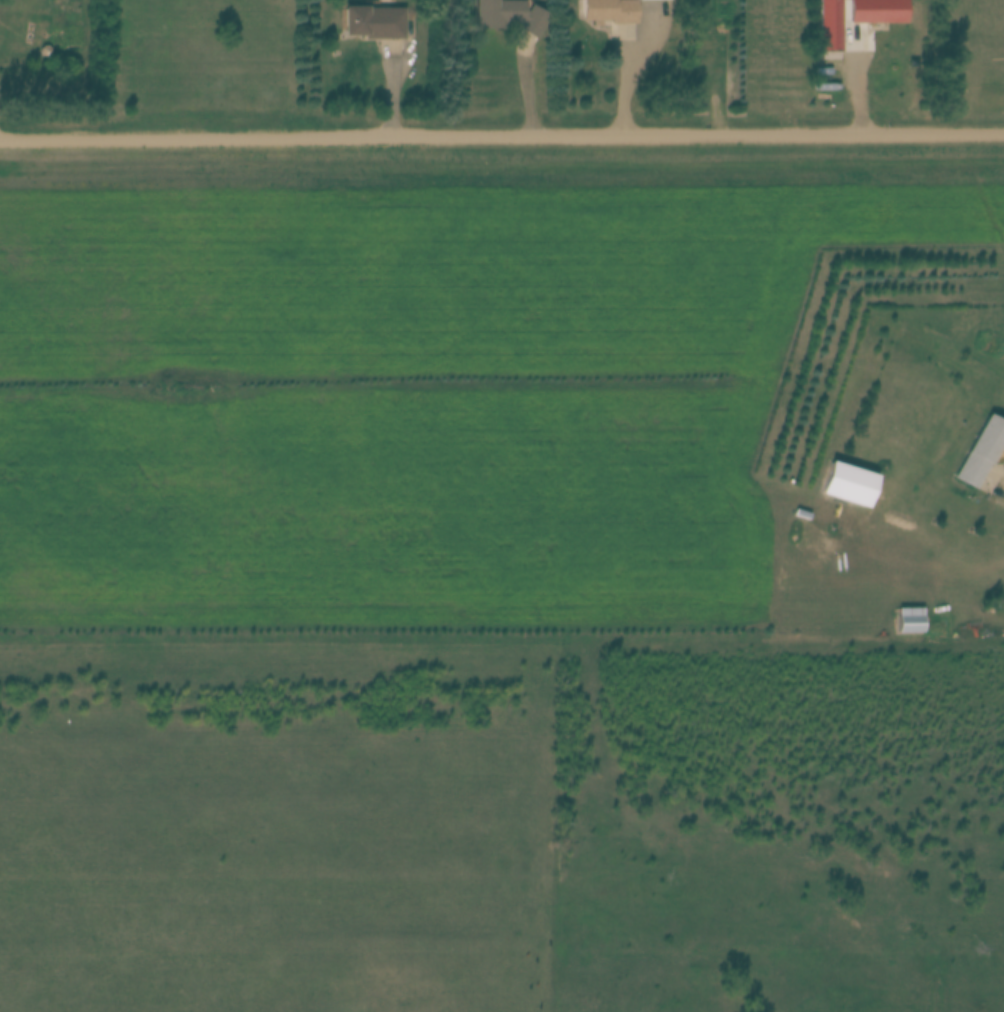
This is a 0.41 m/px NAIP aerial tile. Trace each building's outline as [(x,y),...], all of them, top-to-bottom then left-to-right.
[(476,27),(476,0),(525,0),(525,11),(527,13),(532,3),(550,13),(537,37),(519,27),(521,23),(518,21),(497,21),(497,27),(476,27)] [(819,49),(819,0),(840,0),(840,49),(819,49)] [(850,21),(850,0),(907,0),(907,21),(850,21)] [(369,7),(405,7),(405,38),(366,38),(366,34),(344,34),(344,5),(369,5),(369,7)] [(989,412),(1003,420),(1003,438),(991,462),(990,462),(975,488),(954,477),(989,412)] [(830,461),(876,475),(865,509),(819,494),(830,461)] [(899,612),(925,612),(925,639),(900,639),(899,612)]
